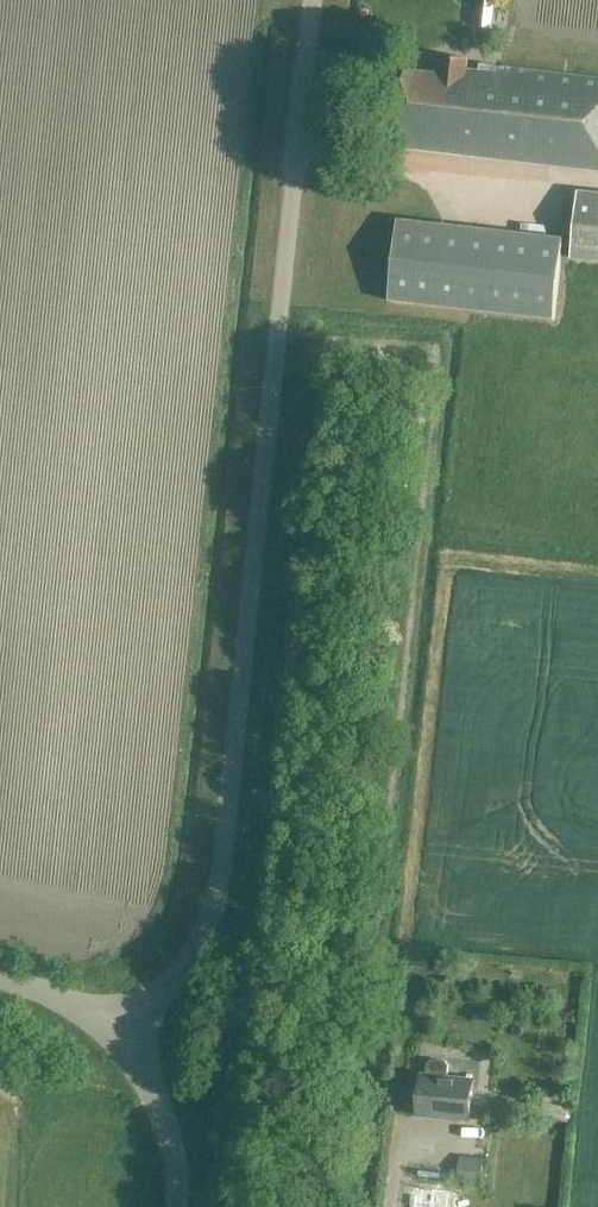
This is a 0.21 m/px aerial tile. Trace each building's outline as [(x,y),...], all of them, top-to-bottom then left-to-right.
[(397,147),(597,170),(597,78),(496,66),(480,64),(480,71),(467,69),(468,59),(441,56),(440,73),(405,69),(397,147)] [(578,191),(569,257),(597,261),(597,193),(578,191)] [(389,301),(554,318),(563,236),(398,218),(389,301)] [(423,957),(408,956),(407,966),(422,966),(423,957)] [(423,1076),(419,1115),(471,1119),(474,1080),(423,1076)] [(460,1156),(458,1179),(483,1181),(485,1158),(460,1156)] [(422,1206),(451,1206),(454,1190),(425,1186),(422,1206)]
